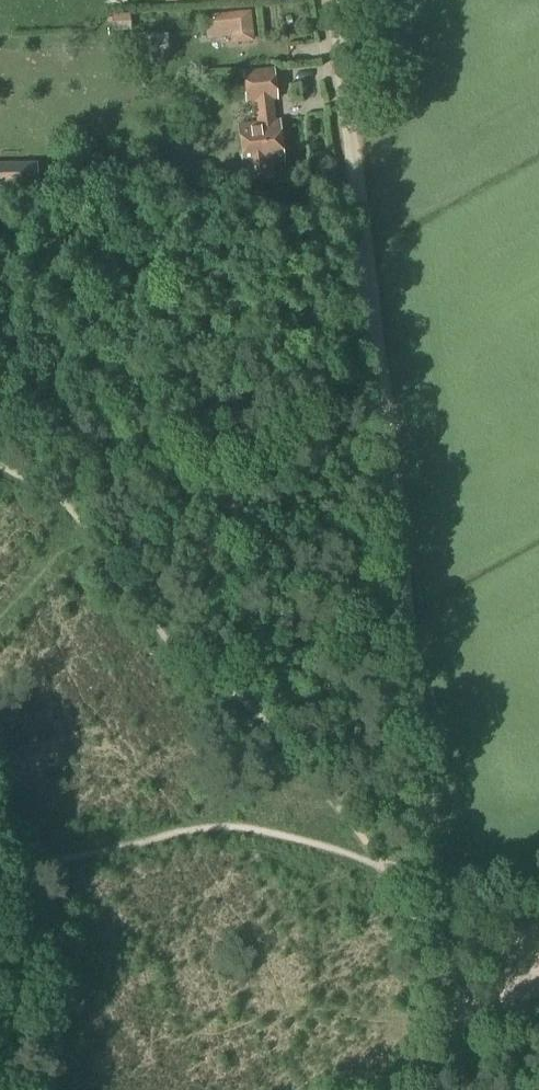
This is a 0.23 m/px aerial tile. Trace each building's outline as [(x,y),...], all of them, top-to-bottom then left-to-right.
[(254,44),(251,13),(228,16),(229,27),(230,40),(231,47),(254,44)] [(181,60),(181,45),(151,45),(150,60),(181,60)] [(275,122),(273,101),(277,100),(274,70),(243,73),(247,104),(255,103),(257,124),(238,126),(243,169),(244,183),(276,179),(274,165),(284,164),(280,121),(275,122)] [(38,190),(38,163),(0,164),(0,191),(38,190)]
